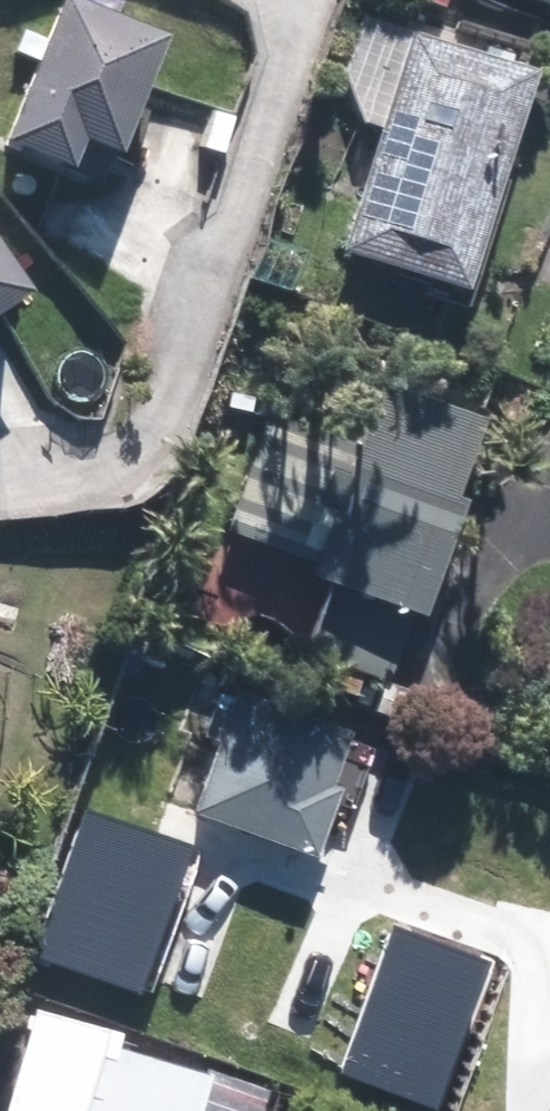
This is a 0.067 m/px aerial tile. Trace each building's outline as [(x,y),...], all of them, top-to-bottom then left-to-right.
[(161,34),(75,0),(54,0),(0,136),(0,138),(69,165),(79,139),(114,152),(161,34)] [(461,290),(532,67),(411,29),(340,251),(461,290)] [(26,291),(0,252),(0,309),(26,291)] [(340,583),(315,656),(385,680),(476,419),(374,383),(351,448),(262,417),(225,523),(317,555),(310,573),(340,583)] [(227,693),(188,811),(306,849),(345,732),(227,693)] [(91,810),(37,955),(145,995),(198,850),(91,810)] [(493,964),(394,927),(339,1072),(438,1109),(493,964)] [(101,1039),(103,1034),(32,1012),(1,1110),(193,1110),(205,1071),(101,1039)]
